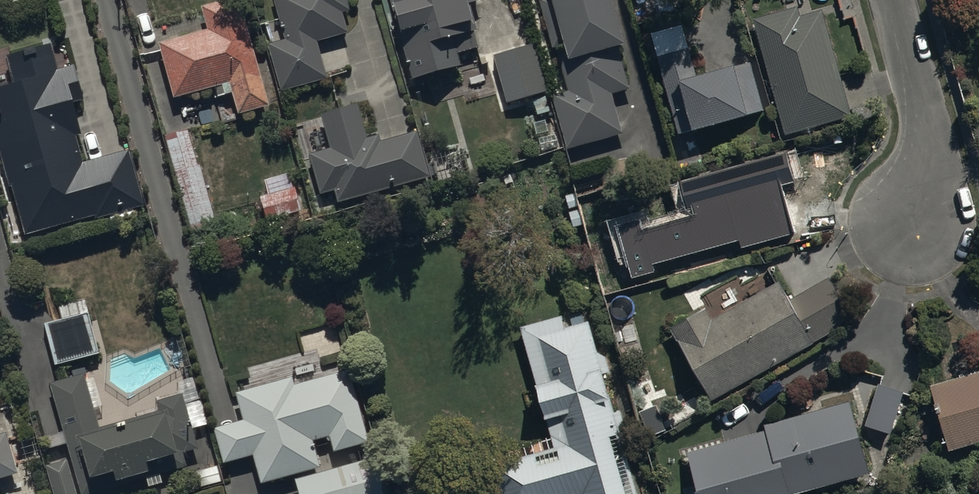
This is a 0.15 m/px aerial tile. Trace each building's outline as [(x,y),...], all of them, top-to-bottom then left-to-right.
[(158,39),(173,94),(214,83),(217,94),(233,89),(239,110),(267,102),(239,0),(209,0),(201,2),(207,26),(158,39)] [(283,36),(267,41),(280,88),(326,77),(316,38),(346,30),(340,8),(347,7),(345,0),(274,0),(283,36)] [(407,75),(458,62),(455,50),(477,44),(466,0),(387,0),(407,75)] [(610,0),(537,0),(550,45),(552,45),(565,88),(549,92),(564,145),(621,129),(609,89),(629,83),(616,37),(620,36),(610,0)] [(798,4),(753,16),(784,130),(852,112),(823,6),(800,13),(798,4)] [(0,84),(0,146),(25,233),(94,213),(96,220),(134,209),(133,204),(142,201),(127,148),(80,161),(71,130),(79,128),(72,102),(84,98),(73,60),(57,65),(50,39),(6,52),(14,79),(0,84)] [(532,40),(491,52),(504,99),(545,88),(532,40)] [(678,131),(764,107),(749,53),(695,68),(687,41),(655,50),(678,131)] [(544,93),(531,97),(536,112),(548,108),(544,93)] [(338,199),(429,174),(416,128),(378,138),(377,132),(365,136),(355,99),(320,109),(330,145),(309,151),(321,191),(334,187),(338,199)] [(187,126),(164,133),(191,228),(217,221),(199,161),(197,161),(187,126)] [(740,248),(793,233),(779,185),(793,181),(785,153),(680,184),(689,215),(642,229),(639,220),(616,226),(631,278),(654,271),(652,265),(738,240),(740,248)] [(300,208),(294,185),(280,189),(276,174),(264,177),(267,192),(260,194),(266,217),(300,208)] [(854,315),(829,273),(791,295),(815,337),(854,315)] [(813,339),(778,278),(711,316),(704,304),(670,323),(712,396),(813,339)] [(55,362),(98,350),(87,308),(43,320),(55,362)] [(520,324),(554,445),(494,462),(502,493),(567,493),(580,490),(581,493),(638,493),(588,317),(565,323),(562,312),(520,324)] [(347,358),(235,389),(242,417),(213,425),(222,459),(252,451),(259,479),(319,463),(312,437),(329,433),(333,448),(369,438),(347,358)] [(930,381),(949,446),(978,437),(978,367),(930,381)] [(48,380),(68,455),(44,460),(52,493),(79,493),(78,491),(187,464),(183,448),(197,444),(184,391),(155,398),(158,409),(98,424),(85,371),(48,380)] [(905,383),(881,375),(867,419),(891,426),(905,383)] [(870,470),(850,397),(763,421),(765,426),(685,448),(696,487),(689,489),(690,493),(791,493),(790,491),(870,470)] [(665,425),(656,401),(640,408),(649,432),(665,425)] [(17,469),(6,428),(0,430),(0,474),(17,469)] [(377,452),(295,477),(300,493),(389,493),(377,452)]
